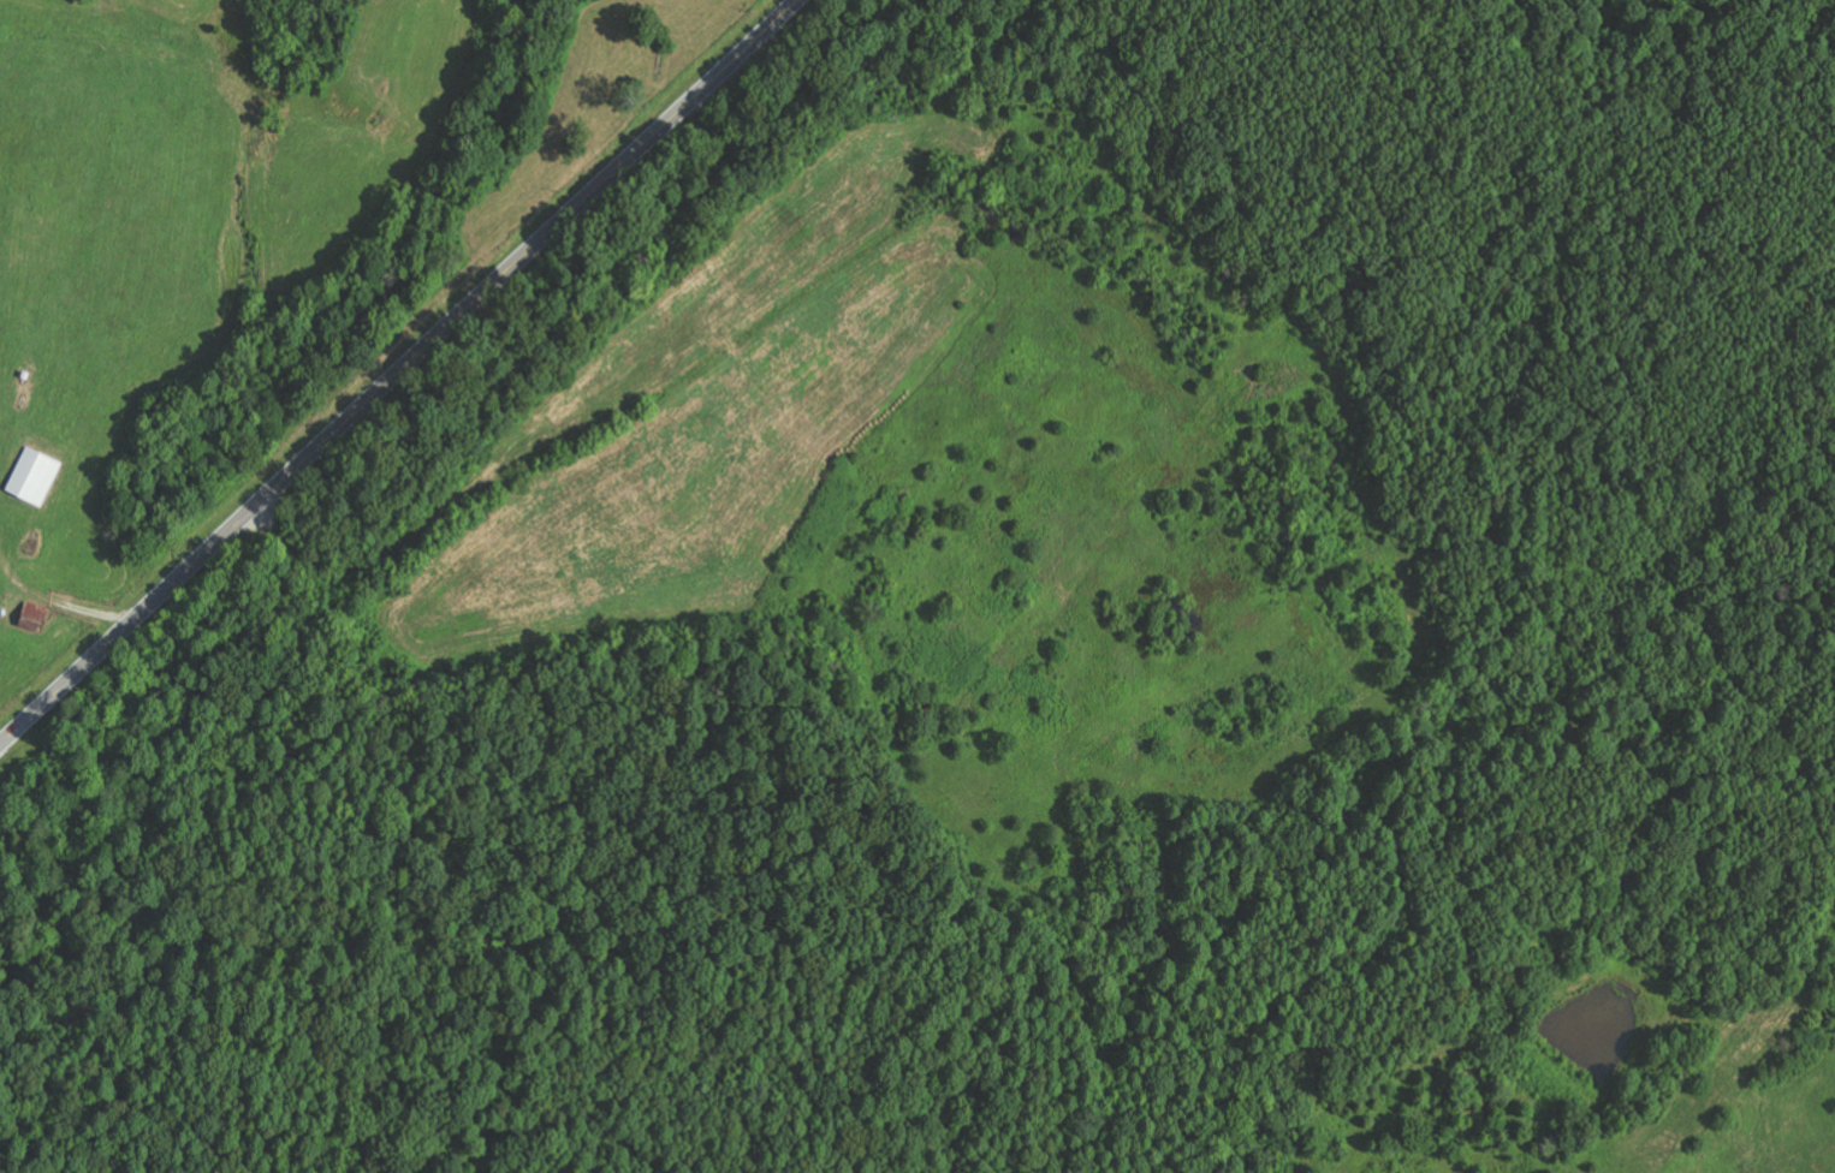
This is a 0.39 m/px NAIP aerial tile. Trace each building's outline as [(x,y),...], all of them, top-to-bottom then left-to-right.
[(43,507),(63,462),(27,446),(7,491),(43,507)] [(50,608),(26,604),(22,628),(45,633),(50,608)]
